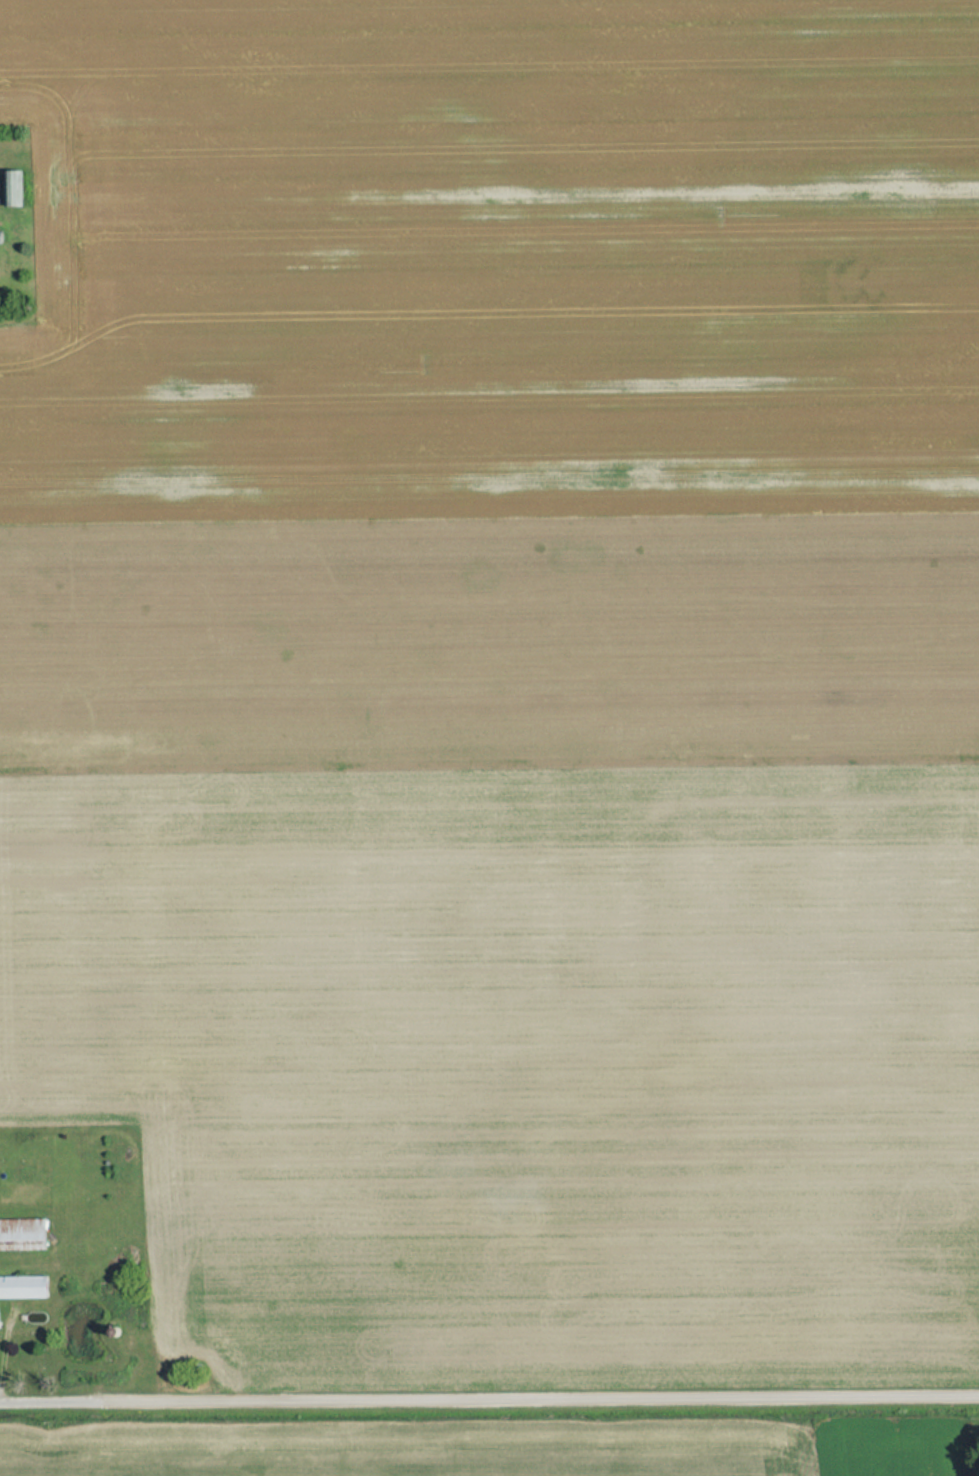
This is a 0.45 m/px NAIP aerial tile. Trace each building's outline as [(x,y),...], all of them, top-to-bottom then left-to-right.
[(0,1219),(0,1250),(47,1249),(46,1218),(0,1219)] [(50,1298),(50,1276),(2,1277),(2,1299),(50,1298)]
